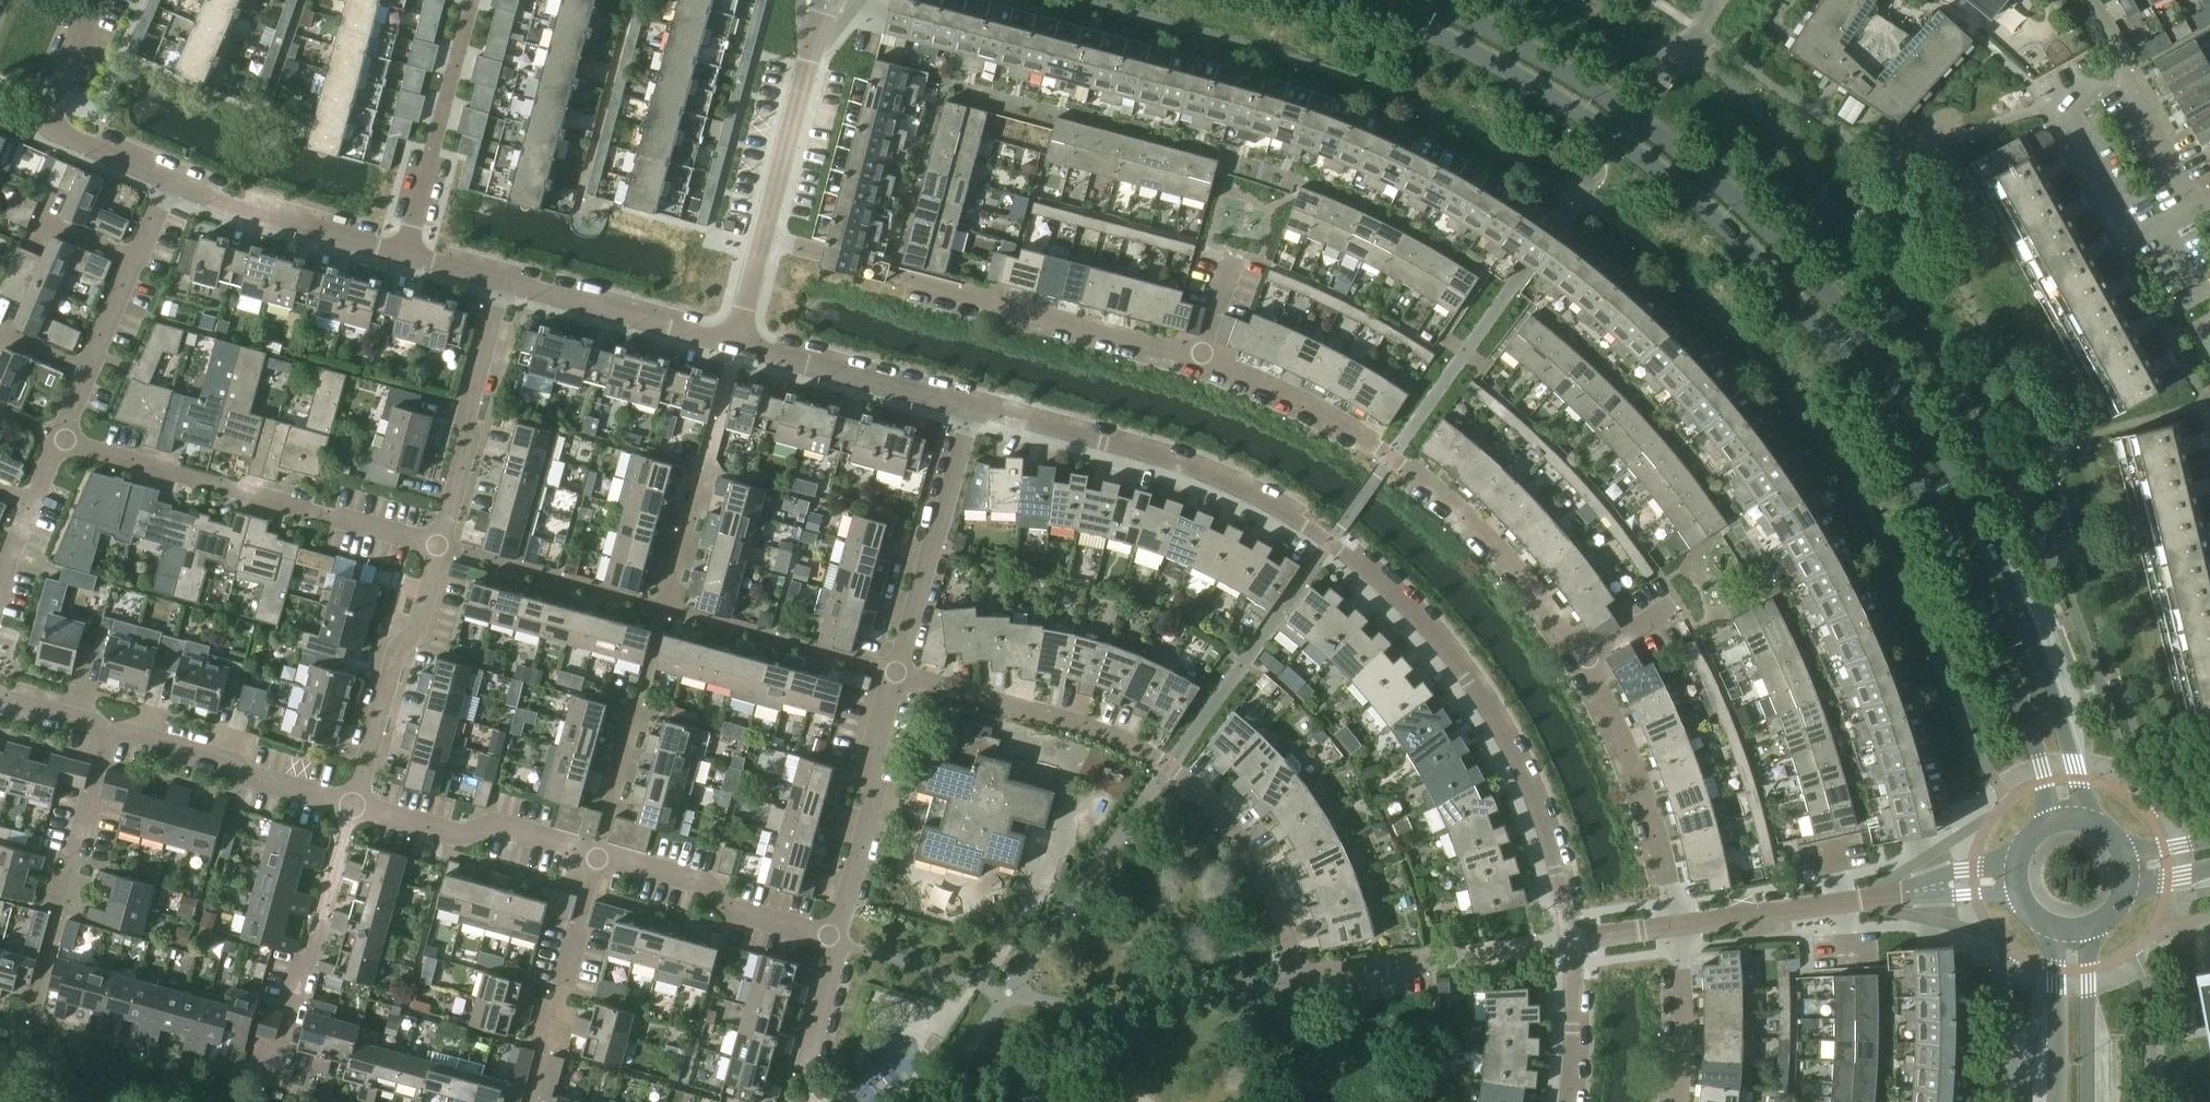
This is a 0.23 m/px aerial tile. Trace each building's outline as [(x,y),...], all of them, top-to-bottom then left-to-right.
[(156,0),(150,0),(142,20),(151,24),(161,2),(156,0)] [(175,12),(228,35),(236,15),(240,17),(244,7),(240,6),(243,0),(180,0),(175,12)] [(337,44),(392,59),(405,9),(373,0),(349,0),(345,14),(341,13),(338,23),(342,24),(337,44)] [(405,9),(407,0),(373,0),(405,9)] [(425,4),(444,9),(447,0),(426,0),(425,4)] [(492,6),(517,12),(521,0),(493,0),(492,6)] [(528,41),(583,55),(588,35),(592,36),(595,26),(591,25),(596,5),(578,0),(539,0),(528,41)] [(635,15),(644,18),(649,0),(639,0),(635,15)] [(672,31),(667,51),(722,66),(735,15),(680,0),(675,20),(671,19),(668,29),(672,31)] [(680,0),(735,15),(739,0),(680,0)] [(757,0),(751,23),(761,25),(767,3),(757,0)] [(1571,303),(1574,299),(1582,305),(1583,306),(1577,314),(1578,315),(1568,327),(1578,336),(1591,347),(1611,366),(1630,384),(1645,370),(1639,364),(1643,360),(1650,367),(1651,369),(1644,376),(1645,377),(1634,388),(1655,411),(1673,431),(1689,451),(1705,438),(1700,431),(1705,428),(1711,435),(1712,437),(1704,444),(1705,445),(1693,455),(1712,479),(1727,501),(1742,523),(1759,512),(1755,505),(1760,502),(1765,509),(1767,511),(1758,517),(1759,519),(1745,527),(1762,553),(1775,576),(1788,599),(1806,590),(1802,582),(1807,580),(1812,589),(1813,590),(1803,595),(1804,597),(1790,604),(1804,632),(1815,656),(1825,680),(1844,673),(1841,665),(1847,663),(1851,673),(1851,674),(1842,678),(1842,680),(1827,685),(1838,714),(1847,740),(1855,764),(1874,759),(1872,751),(1877,749),(1880,759),(1881,761),(1871,764),(1871,765),(1856,770),(1864,799),(1870,825),(1870,826),(1873,844),(1920,835),(1938,831),(1939,831),(1938,829),(1934,809),(1928,782),(1923,762),(1921,758),(1915,738),(1909,717),(1900,691),(1893,672),(1883,648),(1874,627),(1863,603),(1854,584),(1842,561),(1829,538),(1818,519),(1807,501),(1793,480),(1780,461),(1765,440),(1751,423),(1734,402),(1721,386),(1703,366),(1685,347),(1669,331),(1654,316),(1635,298),(1619,284),(1598,267),(1578,251),(1560,238),(1552,232),(1541,224),(1524,212),(1502,199),(1479,185),(1461,174),(1437,161),(1417,151),(1398,142),(1374,131),(1355,123),(1331,114),(1310,106),(1284,98),(1260,90),(1214,78),(1194,73),(1168,65),(1127,55),(1031,29),(939,5),(923,0),(893,0),(892,6),(824,259),(823,264),(861,274),(887,281),(888,276),(907,203),(887,198),(885,206),(879,205),(882,194),(882,192),(893,195),(893,194),(909,198),(912,185),(936,93),(937,89),(922,85),(922,84),(912,81),(914,75),(917,63),(921,64),(920,67),(929,70),(1002,89),(1007,69),(999,67),(1001,61),(1012,64),(1013,64),(1010,75),(1011,75),(1007,90),(1020,94),(1094,114),(1099,94),(1091,92),(1092,86),(1103,88),(1105,89),(1102,99),(1103,99),(1099,115),(1103,116),(1185,138),(1190,118),(1182,116),(1183,110),(1194,113),(1196,113),(1193,123),(1194,124),(1191,139),(1248,155),(1273,163),(1280,144),(1272,141),(1274,135),(1282,138),(1285,139),(1282,149),(1283,150),(1278,165),(1290,169),(1307,175),(1332,185),(1347,191),(1356,195),(1364,176),(1357,173),(1359,168),(1369,172),(1370,172),(1366,182),(1367,183),(1361,197),(1373,203),(1389,210),(1413,223),(1429,231),(1436,236),(1446,218),(1439,213),(1442,209),(1451,213),(1452,214),(1447,223),(1449,224),(1441,238),(1452,245),(1486,266),(1504,279),(1520,257),(1529,263),(1537,269),(1521,291),(1540,304),(1557,318),(1564,324),(1577,308),(1571,303)] [(1877,0),(1822,0),(1789,50),(1898,122),(1974,39),(1940,8),(1914,36),(1871,8),(1877,0)] [(1992,17),(1998,10),(1999,11),(2009,0),(1971,0),(1992,17)] [(2149,0),(2110,0),(2106,2),(2115,20),(2128,13),(2129,15),(2151,3),(2149,0)] [(425,4),(422,13),(442,18),(444,9),(425,4)] [(2207,8),(2193,16),(2200,28),(2209,22),(2209,13),(2207,8)] [(285,9),(278,28),(288,31),(294,13),(285,9)] [(302,24),(312,27),(315,12),(305,10),(302,24)] [(154,61),(206,84),(215,63),(227,69),(231,59),(219,54),(228,35),(175,12),(154,61)] [(422,13),(420,23),(439,28),(442,18),(422,13)] [(496,13),(494,22),(513,27),(515,18),(496,13)] [(644,18),(635,15),(629,34),(639,37),(644,18)] [(2193,32),(2186,19),(2172,27),(2179,39),(2193,32)] [(494,22),(491,32),(510,37),(513,27),(494,22)] [(439,28),(420,23),(417,32),(437,37),(439,28)] [(761,25),(751,23),(745,45),(755,48),(761,25)] [(129,50),(138,54),(149,29),(140,25),(129,50)] [(267,26),(262,42),(272,46),(281,50),(288,31),(278,28),(278,29),(267,26)] [(2166,31),(2145,43),(2136,48),(2142,60),(2173,43),(2166,31)] [(491,32),(489,41),(508,46),(510,37),(491,32)] [(415,37),(412,51),(437,58),(441,44),(415,37)] [(2154,77),(2159,86),(2207,59),(2196,38),(2156,60),(2162,72),(2154,77)] [(508,46),(489,41),(486,51),(505,56),(508,46)] [(528,41),(514,92),(569,106),(574,86),(579,87),(581,77),(577,76),(583,55),(528,41)] [(329,75),(323,95),(378,110),(392,59),(337,44),(331,65),(327,64),(324,74),(329,75)] [(626,47),(621,66),(631,68),(636,49),(626,47)] [(408,64),(409,64),(428,69),(434,71),(437,58),(412,51),(408,64)] [(659,81),(653,102),(708,116),(722,66),(667,51),(661,71),(657,70),(655,80),(659,81)] [(744,51),(739,70),(749,73),(754,53),(744,51)] [(479,54),(476,67),(501,74),(504,61),(479,54)] [(267,59),(261,78),(270,81),(277,62),(267,59)] [(300,63),(289,59),(285,71),(296,75),(300,63)] [(2179,102),(2209,85),(2209,64),(2207,59),(2159,86),(2164,96),(2173,91),(2179,102)] [(409,64),(406,74),(425,79),(428,69),(409,64)] [(512,78),(515,68),(504,65),(502,75),(512,78)] [(631,68),(621,66),(616,85),(626,87),(631,68)] [(472,81),(478,83),(497,88),(501,74),(476,67),(472,81)] [(749,73),(739,70),(734,90),(743,92),(749,73)] [(425,79),(406,74),(404,83),(423,88),(425,79)] [(1826,76),(1819,86),(1823,88),(1830,78),(1826,76)] [(270,81),(261,78),(254,96),(264,100),(270,81)] [(478,83),(475,92),(494,97),(497,88),(478,83)] [(2191,124),(2209,113),(2209,85),(2179,102),(2191,124)] [(402,88),(398,102),(424,108),(427,95),(402,88)] [(494,97),(475,92),(473,101),(492,107),(494,97)] [(514,92),(501,142),(555,157),(561,137),(565,138),(568,128),(564,126),(569,106),(514,92)] [(378,110),(323,95),(318,115),(313,114),(311,124),(315,125),(309,146),(364,161),(378,110)] [(732,95),(726,118),(736,120),(742,98),(732,95)] [(1850,95),(1838,114),(1853,124),(1866,105),(1850,95)] [(613,97),(607,117),(617,119),(622,100),(613,97)] [(947,100),(940,124),(989,137),(990,132),(984,130),(989,111),(947,100)] [(395,115),(414,120),(420,122),(424,108),(398,102),(395,115)] [(645,132),(640,152),(695,167),(708,116),(653,102),(648,122),(644,121),(641,131),(645,132)] [(465,106),(462,119),(487,126),(491,112),(465,106)] [(2191,124),(2202,144),(2209,140),(2209,113),(2191,124)] [(395,115),(393,124),(412,129),(414,120),(395,115)] [(1052,160),(1070,165),(1082,122),(1058,116),(1045,165),(1050,166),(1052,160)] [(617,119),(607,117),(602,135),(612,138),(617,119)] [(736,120),(726,118),(720,140),(730,143),(736,120)] [(458,132),(464,133),(483,139),(484,139),(487,126),(462,119),(458,132)] [(1082,122),(1070,165),(1088,170),(1093,171),(1105,128),(1082,122)] [(412,129),(393,124),(390,134),(409,139),(412,129)] [(940,124),(934,146),(977,158),(982,140),(988,141),(989,137),(940,124)] [(1968,165),(1976,180),(2053,137),(2051,132),(2043,130),(2040,125),(1968,165)] [(1105,128),(1093,171),(1098,172),(1116,177),(1127,134),(1105,128)] [(9,136),(0,132),(0,157),(9,136)] [(464,133),(462,143),(481,148),(483,139),(464,133)] [(1127,134),(1116,177),(1134,182),(1139,183),(1150,140),(1127,134)] [(1976,180),(2002,226),(2079,183),(2072,171),(2062,167),(2059,162),(2061,152),(2053,137),(1976,180)] [(389,139),(385,152),(395,155),(399,142),(389,139)] [(1150,140),(1139,183),(1144,184),(1162,189),(1173,146),(1150,140)] [(555,157),(501,142),(487,194),(542,208),(547,187),(552,188),(554,178),(550,177),(555,157)] [(481,148),(462,143),(459,152),(478,157),(481,148)] [(719,146),(713,168),(722,171),(728,148),(719,146)] [(934,146),(928,169),(977,182),(978,177),(972,176),(977,158),(934,146)] [(1173,146),(1162,189),(1180,194),(1185,195),(1196,153),(1173,146)] [(599,148),(594,167),(604,170),(609,151),(599,148)] [(395,155),(385,152),(382,166),(392,168),(395,155)] [(695,167),(640,152),(634,172),(630,171),(628,181),(632,183),(626,204),(681,218),(695,167)] [(1196,153),(1185,195),(1189,197),(1209,202),(1215,179),(1216,174),(1217,170),(1219,162),(1220,159),(1196,153)] [(47,182),(60,188),(70,163),(57,158),(47,182)] [(467,160),(464,173),(473,176),(477,163),(467,160)] [(70,163),(60,188),(72,193),(63,214),(86,225),(87,222),(94,225),(93,227),(123,240),(131,220),(113,212),(111,216),(93,209),(106,179),(70,163)] [(1026,163),(1024,170),(1037,174),(1039,166),(1026,163)] [(604,170),(594,167),(589,186),(599,189),(604,170)] [(722,171),(713,168),(707,191),(716,194),(722,171)] [(928,169),(922,192),(965,203),(969,185),(976,187),(977,182),(928,169)] [(473,176),(464,173),(460,187),(470,189),(473,176)] [(2002,226),(2022,263),(2099,220),(2094,210),(2084,206),(2081,201),(2083,191),(2079,183),(2002,226)] [(1300,239),(1304,241),(1323,194),(1302,185),(1286,226),(1302,233),(1300,239)] [(16,190),(10,204),(34,214),(40,201),(16,190)] [(922,192),(916,215),(965,228),(966,223),(960,221),(965,203),(922,192)] [(1024,219),(1030,197),(1016,193),(1010,215),(1024,219)] [(1311,236),(1326,243),(1344,202),(1323,194),(1304,241),(1309,243),(1311,236)] [(686,208),(699,212),(702,200),(690,196),(686,208)] [(698,223),(708,225),(715,199),(705,196),(698,223)] [(1032,212),(1056,219),(1059,207),(1035,201),(1032,212)] [(1338,255),(1342,257),(1364,211),(1344,202),(1326,243),(1341,249),(1338,255)] [(34,214),(10,204),(4,217),(29,227),(34,214)] [(1056,219),(1079,225),(1082,213),(1059,207),(1056,219)] [(1349,253),(1364,260),(1384,221),(1364,211),(1342,257),(1347,259),(1349,253)] [(1079,225),(1102,231),(1105,220),(1082,213),(1079,225)] [(916,215),(910,238),(952,249),(957,231),(964,232),(965,228),(916,215)] [(1102,231),(1125,237),(1128,226),(1105,220),(1102,231)] [(2022,263),(2045,304),(2122,261),(2116,249),(2105,245),(2103,240),(2105,230),(2099,220),(2022,263)] [(1384,221),(1364,260),(1379,268),(1383,270),(1404,231),(1384,221)] [(1125,237),(1147,243),(1150,232),(1128,226),(1125,237)] [(1404,231),(1383,270),(1387,272),(1401,280),(1423,241),(1404,231)] [(1147,243),(1170,249),(1173,238),(1150,232),(1147,243)] [(33,251),(22,274),(58,290),(70,260),(88,268),(86,273),(105,281),(114,260),(84,247),(83,250),(76,247),(77,245),(54,235),(45,256),(33,251)] [(187,239),(178,270),(192,275),(191,280),(230,290),(232,283),(241,249),(229,246),(230,243),(230,241),(228,237),(224,236),(221,238),(220,240),(203,236),(202,241),(187,237),(187,239)] [(952,249),(910,238),(903,261),(953,274),(954,269),(947,267),(952,249)] [(1173,238),(1170,249),(1194,255),(1197,244),(1173,238)] [(1412,293),(1416,296),(1442,252),(1423,241),(1401,280),(1415,288),(1412,293)] [(20,245),(9,269),(22,274),(33,251),(20,245)] [(241,293),(268,301),(280,257),(263,252),(264,250),(262,246),(258,245),(255,247),(254,249),(253,249),(252,252),(241,249),(232,283),(243,286),(241,293)] [(1001,281),(1037,291),(1047,253),(1023,247),(1021,257),(1009,254),(1001,281)] [(989,278),(1001,281),(1009,254),(996,250),(989,278)] [(1424,293),(1437,301),(1461,263),(1442,252),(1416,296),(1420,298),(1424,293)] [(1037,291),(1060,297),(1070,259),(1047,253),(1037,291)] [(296,301),(308,304),(317,270),(306,267),(306,264),(306,261),(305,258),(300,257),(297,259),(297,261),(280,257),(268,301),(294,308),(296,301)] [(1060,297),(1083,303),(1093,265),(1070,259),(1060,297)] [(2045,304),(2065,340),(2143,298),(2137,288),(2132,286),(2127,284),(2125,279),(2126,269),(2122,261),(2045,304)] [(1461,263),(1437,301),(1451,310),(1447,315),(1452,318),(1480,276),(1461,263)] [(1083,303),(1105,309),(1116,271),(1093,265),(1083,303)] [(317,314),(344,322),(356,277),(339,273),(340,271),(338,267),(334,266),(331,268),(330,270),(329,270),(329,273),(317,270),(308,304),(319,307),(317,314)] [(1267,278),(1292,288),(1296,278),(1271,268),(1267,278)] [(12,298),(22,274),(9,269),(0,291),(0,293),(12,298)] [(1105,309),(1128,315),(1138,277),(1116,271),(1105,309)] [(22,274),(12,298),(24,303),(15,325),(38,335),(39,333),(46,336),(45,338),(75,351),(84,331),(65,323),(63,327),(45,319),(58,290),(22,274)] [(372,321),(384,325),(393,291),(382,288),(382,285),(382,284),(382,282),(381,279),(376,278),(373,280),(373,282),(356,277),(344,322),(370,329),(372,321)] [(1128,315),(1151,321),(1161,283),(1138,277),(1128,315)] [(1292,288),(1316,299),(1320,288),(1296,278),(1292,288)] [(1151,321),(1187,331),(1194,303),(1182,300),(1185,290),(1161,283),(1151,321)] [(393,335),(420,342),(432,298),(415,294),(416,291),(414,288),(410,287),(407,289),(406,291),(405,291),(405,294),(393,291),(384,325),(395,328),(393,335)] [(1316,299),(1339,310),(1344,300),(1320,288),(1316,299)] [(432,298),(420,342),(446,350),(448,342),(460,346),(470,312),(458,309),(458,305),(458,303),(457,300),(452,299),(449,300),(449,303),(432,298)] [(2065,340),(2087,379),(2164,337),(2159,327),(2151,325),(2150,325),(2145,316),(2146,315),(2148,307),(2143,298),(2065,340)] [(166,300),(162,312),(176,316),(179,304),(166,300)] [(1339,310),(1362,322),(1368,312),(1344,300),(1339,310)] [(1194,303),(1187,331),(1199,334),(1206,306),(1194,303)] [(1242,349),(1264,358),(1279,322),(1254,312),(1251,322),(1239,318),(1229,345),(1242,349)] [(1362,322),(1385,334),(1391,324),(1368,312),(1362,322)] [(1217,340),(1229,345),(1239,318),(1226,313),(1217,340)] [(1505,348),(1508,351),(1522,362),(1550,327),(1532,313),(1505,348)] [(214,330),(217,318),(204,314),(201,326),(214,330)] [(220,330),(228,332),(231,322),(222,320),(220,330)] [(145,444),(158,448),(174,389),(151,383),(164,350),(178,354),(185,329),(158,321),(116,418),(149,427),(145,444)] [(1264,358),(1285,367),(1301,331),(1279,322),(1264,358)] [(1385,334),(1407,348),(1413,338),(1391,324),(1385,334)] [(529,373),(556,380),(568,336),(551,331),(552,329),(550,326),(546,325),(543,326),(542,329),(541,332),(529,328),(519,362),(531,365),(529,373)] [(1530,377),(1534,380),(1567,341),(1550,327),(1522,362),(1534,372),(1530,377)] [(190,330),(187,342),(194,343),(197,332),(190,330)] [(1285,367),(1307,377),(1324,342),(1301,331),(1285,367)] [(584,380),(596,383),(605,349),(594,346),(595,343),(594,343),(595,341),(593,337),(589,336),(585,338),(585,340),(568,336),(556,380),(582,387),(584,380)] [(2164,337),(2087,379),(2109,419),(2165,388),(2184,378),(2182,373),(2184,371),(2180,366),(2172,363),(2172,364),(2167,355),(2167,354),(2170,346),(2164,337)] [(177,437),(215,447),(243,345),(218,338),(201,399),(174,391),(175,389),(174,389),(158,448),(173,452),(177,437)] [(1413,338),(1407,348),(1431,363),(1437,353),(1413,338)] [(1542,378),(1554,389),(1583,356),(1567,341),(1534,380),(1538,383),(1542,378)] [(1307,377),(1328,388),(1346,354),(1324,342),(1307,377)] [(249,472),(263,477),(279,420),(251,412),(268,351),(243,345),(215,447),(253,458),(249,472)] [(605,393),(632,401),(644,357),(627,352),(628,350),(626,347),(622,345),(619,347),(618,350),(618,349),(617,353),(605,349),(596,383),(607,386),(605,393)] [(9,402),(22,372),(41,380),(39,385),(57,392),(66,372),(36,359),(35,361),(28,358),(29,356),(6,346),(0,360),(0,398),(9,402)] [(1328,388),(1348,399),(1368,366),(1346,354),(1328,388)] [(269,356),(266,366),(291,373),(293,363),(269,356)] [(1561,404),(1565,408),(1600,371),(1583,356),(1554,389),(1566,400),(1561,404)] [(661,401),(672,404),(681,370),(670,367),(671,364),(670,364),(670,361),(669,358),(665,357),(661,359),(661,361),(644,357),(632,401),(659,408),(661,401)] [(681,370),(672,404),(684,407),(681,414),(709,422),(721,378),(704,373),(704,371),(703,368),(698,366),(695,368),(694,370),(693,373),(681,370)] [(1348,399),(1368,412),(1389,378),(1368,366),(1348,399)] [(279,420),(263,477),(278,481),(282,466),(320,476),(349,374),(324,367),(306,427),(279,420)] [(1573,407),(1584,418),(1616,386),(1600,371),(1565,408),(1568,411),(1573,407)] [(1389,378),(1368,412),(1389,425),(1411,393),(1389,378)] [(1466,388),(1487,404),(1495,396),(1476,381),(1473,379),(1466,388)] [(754,426),(766,430),(775,396),(764,393),(765,390),(764,389),(764,387),(763,384),(759,383),(755,385),(755,387),(737,382),(725,426),(752,434),(754,426)] [(392,420),(388,434),(426,445),(434,415),(414,410),(419,393),(392,386),(383,417),(392,420)] [(1616,386),(1584,418),(1596,429),(1599,433),(1631,402),(1616,386)] [(775,440),(802,447),(814,403),(797,399),(798,396),(796,393),(792,392),(789,394),(788,396),(787,399),(775,396),(766,430),(778,433),(775,440)] [(1487,404),(1507,421),(1515,413),(1495,396),(1487,404)] [(1631,402),(1599,433),(1603,436),(1614,448),(1646,418),(1631,402)] [(831,447),(842,451),(851,417),(840,414),(841,410),(840,410),(841,408),(839,405),(835,404),(831,406),(831,408),(814,403),(802,447),(829,455),(831,447)] [(852,461),(878,468),(890,424),(873,420),(874,417),(873,414),(868,413),(865,415),(864,417),(863,420),(851,417),(842,451),(854,454),(852,461)] [(1507,421),(1527,439),(1535,430),(1515,413),(1507,421)] [(2127,480),(2209,460),(2209,458),(2209,449),(2202,445),(2201,445),(2198,435),(2199,435),(2205,427),(2203,421),(2201,421),(2199,416),(2178,421),(2179,421),(2116,437),(2127,480)] [(516,431),(512,446),(554,458),(561,432),(507,417),(504,427),(516,431)] [(1421,448),(1440,463),(1465,432),(1444,417),(1421,448)] [(1646,418),(1614,448),(1624,460),(1628,464),(1661,434),(1646,418)] [(890,424),(878,468),(905,476),(907,468),(919,472),(928,438),(916,435),(917,431),(916,431),(917,429),(915,426),(911,425),(908,426),(907,429),(890,424)] [(666,426),(664,435),(672,437),(675,428),(666,426)] [(1527,439),(1546,457),(1554,449),(1535,430),(1527,439)] [(1440,463),(1458,478),(1484,448),(1465,432),(1440,463)] [(636,433),(634,441),(640,443),(642,435),(636,433)] [(426,445),(388,434),(384,449),(375,446),(367,478),(393,486),(398,469),(418,474),(426,445)] [(1661,434),(1628,464),(1631,467),(1641,479),(1675,451),(1661,434)] [(495,459),(492,469),(547,483),(554,458),(512,446),(508,462),(495,459)] [(1458,478),(1476,494),(1502,465),(1484,448),(1458,478)] [(1546,457),(1564,475),(1572,468),(1554,449),(1546,457)] [(1675,451),(1641,479),(1641,480),(1651,492),(1654,496),(1689,468),(1675,451)] [(17,483),(26,463),(0,452),(0,476),(17,483)] [(633,452),(625,478),(668,489),(672,474),(685,477),(687,467),(633,452)] [(977,460),(963,509),(991,510),(1021,511),(1023,478),(1024,478),(1024,473),(1025,456),(1008,456),(1007,467),(992,466),(992,464),(991,464),(977,460)] [(2137,524),(2209,506),(2209,482),(2209,478),(2209,477),(2209,460),(2127,480),(2137,524)] [(1050,528),(1050,523),(1055,485),(1056,485),(1056,480),(1058,465),(1040,464),(1039,475),(1024,473),(1024,478),(1023,478),(1021,511),(1020,526),(1050,528)] [(1476,494),(1493,510),(1521,482),(1502,465),(1476,494)] [(1689,468),(1654,496),(1657,500),(1667,512),(1702,486),(1689,468)] [(502,481),(498,497),(540,509),(547,483),(492,469),(490,478),(502,481)] [(590,469),(588,478),(594,480),(598,477),(599,472),(590,469)] [(54,562),(66,565),(91,572),(98,547),(95,541),(100,523),(119,529),(121,533),(134,537),(135,533),(148,485),(93,470),(54,562)] [(1055,485),(1050,523),(1078,528),(1078,529),(1080,529),(1086,491),(1087,491),(1088,487),(1090,474),(1073,471),(1071,482),(1056,480),(1056,485),(1055,485)] [(729,496),(726,505),(760,515),(767,489),(721,476),(716,493),(729,496)] [(619,503),(627,505),(673,518),(676,509),(663,505),(668,489),(625,478),(619,503)] [(1082,530),(1079,544),(1105,550),(1108,536),(1109,536),(1118,498),(1119,494),(1122,483),(1105,479),(1103,490),(1088,487),(1087,491),(1086,491),(1080,529),(1082,530)] [(1493,510),(1510,527),(1538,500),(1521,482),(1493,510)] [(161,489),(148,485),(135,533),(166,542),(153,590),(174,595),(196,515),(157,504),(161,489)] [(1702,486),(1667,512),(1676,525),(1679,529),(1715,504),(1702,486)] [(1131,549),(1135,550),(1148,507),(1149,507),(1151,503),(1154,492),(1137,487),(1134,498),(1119,494),(1118,498),(1109,536),(1133,543),(1131,549)] [(1582,495),(1598,514),(1607,507),(1590,487),(1582,495)] [(481,509),(478,519),(533,534),(540,509),(498,497),(494,513),(481,509)] [(1162,562),(1165,554),(1179,517),(1180,518),(1181,513),(1185,503),(1169,497),(1165,508),(1151,503),(1149,507),(1148,507),(1135,550),(1139,552),(1141,545),(1149,548),(1146,556),(1162,562)] [(800,498),(796,511),(808,514),(811,501),(800,498)] [(9,504),(0,500),(0,524),(9,504)] [(1510,527),(1526,544),(1555,518),(1538,500),(1510,527)] [(1715,504),(1679,529),(1682,533),(1692,547),(1707,537),(1719,529),(1726,524),(1729,523),(1715,504)] [(627,505),(620,531),(654,540),(658,524),(671,528),(673,518),(627,505)] [(711,511),(707,527),(753,540),(761,542),(768,517),(760,515),(726,505),(724,514),(711,511)] [(2148,567),(2209,552),(2209,506),(2137,524),(2148,567)] [(1598,514),(1615,535),(1624,528),(1607,507),(1598,514)] [(1186,570),(1190,571),(1209,530),(1211,526),(1216,516),(1200,509),(1195,519),(1181,513),(1180,518),(1179,517),(1165,554),(1189,564),(1186,570)] [(234,525),(196,515),(174,595),(199,602),(208,570),(206,565),(200,563),(203,551),(225,557),(229,565),(238,568),(253,514),(238,510),(234,525)] [(811,511),(807,527),(820,531),(825,515),(811,511)] [(855,513),(848,539),(882,548),(885,537),(898,540),(902,525),(855,513)] [(271,519),(253,514),(238,568),(238,569),(266,577),(255,618),(279,624),(296,562),(301,546),(302,544),(267,534),(271,519)] [(1526,544),(1541,562),(1571,537),(1555,518),(1526,544)] [(533,534),(478,519),(476,528),(488,532),(484,548),(526,560),(533,534)] [(1196,567),(1219,578),(1238,544),(1240,540),(1245,530),(1230,522),(1225,532),(1211,526),(1209,530),(1190,571),(1194,573),(1196,567)] [(715,547),(712,556),(746,565),(753,540),(707,527),(702,544),(715,547)] [(1615,535),(1630,556),(1640,549),(1624,528),(1615,535)] [(805,530),(803,540),(816,544),(819,533),(805,530)] [(620,531),(613,556),(659,569),(662,559),(649,556),(654,540),(620,531)] [(953,548),(962,550),(967,535),(957,532),(953,548)] [(1571,537),(1541,562),(1556,581),(1586,557),(1571,537)] [(1239,596),(1242,598),(1266,559),(1266,560),(1269,556),(1274,546),(1259,538),(1254,547),(1240,540),(1238,544),(1219,578),(1242,591),(1239,596)] [(848,539),(841,564),(888,577),(892,562),(879,558),(882,548),(848,539)] [(783,540),(781,547),(793,551),(795,544),(783,540)] [(337,556),(301,546),(296,562),(332,572),(337,556)] [(778,556),(774,569),(788,573),(794,552),(780,548),(778,556)] [(1640,549),(1630,556),(1646,578),(1655,572),(1640,549)] [(1556,581),(1570,600),(1601,577),(1593,565),(1600,560),(1593,551),(1586,557),(1556,581)] [(2158,610),(2209,598),(2209,552),(2148,567),(2158,610)] [(571,553),(566,570),(575,572),(579,556),(571,553)] [(1266,559),(1242,598),(1245,601),(1249,595),(1258,601),(1255,605),(1256,610),(1266,617),(1283,592),(1302,564),(1288,555),(1281,564),(1269,556),(1266,560),(1266,559)] [(659,569),(613,556),(606,582),(640,591),(642,581),(655,585),(659,569)] [(695,568),(693,578),(739,591),(746,565),(712,556),(708,572),(695,568)] [(466,614),(492,621),(501,587),(485,583),(489,570),(458,562),(453,561),(449,574),(475,581),(466,614)] [(798,563),(794,577),(808,581),(812,567),(798,563)] [(888,577),(841,564),(834,589),(868,599),(870,589),(883,593),(888,577)] [(91,572),(66,565),(61,580),(49,577),(30,642),(43,646),(39,661),(73,670),(86,623),(60,616),(69,583),(95,590),(99,575),(91,572)] [(325,587),(321,602),(372,616),(381,584),(339,573),(334,589),(325,587)] [(492,621),(517,628),(530,582),(514,577),(510,590),(501,587),(492,621)] [(1583,619),(1590,630),(1614,615),(1607,604),(1616,598),(1601,577),(1570,600),(1583,619)] [(739,591),(693,578),(688,594),(701,598),(698,607),(732,617),(739,591)] [(788,600),(797,602),(802,583),(793,580),(788,600)] [(517,628),(543,635),(552,601),(536,597),(540,584),(530,582),(517,628)] [(1302,647),(1309,638),(1334,608),(1335,609),(1338,605),(1345,597),(1331,586),(1325,595),(1312,584),(1286,619),(1279,628),(1302,647)] [(878,612),(865,608),(868,599),(834,589),(823,586),(816,611),(827,615),(874,627),(878,612)] [(543,635),(568,642),(580,595),(571,593),(567,605),(552,601),(543,635)] [(568,642),(593,649),(602,615),(586,611),(590,598),(580,595),(568,642)] [(1736,635),(1738,640),(1784,617),(1773,596),(1734,617),(1742,632),(1736,635)] [(2169,654),(2209,644),(2209,598),(2158,610),(2169,654)] [(980,660),(980,658),(979,654),(977,615),(978,615),(978,608),(978,605),(976,606),(976,599),(971,599),(971,606),(943,608),(936,606),(922,659),(945,666),(949,652),(963,651),(964,661),(980,660)] [(298,645),(302,646),(335,655),(345,658),(349,643),(364,647),(372,616),(321,602),(317,617),(326,619),(322,635),(303,629),(298,645)] [(593,649),(618,656),(631,609),(615,605),(611,617),(602,615),(593,649)] [(1309,638),(1331,658),(1358,630),(1359,630),(1362,627),(1370,619),(1357,607),(1349,615),(1338,605),(1335,609),(1334,608),(1309,638)] [(1009,670),(1009,665),(1010,660),(1009,660),(1011,621),(1012,615),(982,615),(982,608),(978,608),(978,615),(977,615),(979,654),(980,658),(994,658),(994,669),(1009,670)] [(631,609),(618,656),(644,663),(654,629),(637,625),(640,612),(631,609)] [(773,628),(776,615),(763,611),(759,624),(773,628)] [(1212,624),(1222,629),(1228,619),(1218,614),(1212,624)] [(874,627),(827,615),(820,641),(854,650),(858,633),(871,637),(874,627)] [(1614,615),(1590,630),(1597,641),(1621,626),(1614,615)] [(140,627),(104,617),(95,650),(107,653),(101,678),(124,684),(140,627)] [(1038,678),(1039,670),(1039,666),(1044,627),(1045,627),(1045,624),(1044,624),(1045,618),(1040,617),(1040,624),(1011,621),(1009,660),(1010,660),(1009,665),(1023,666),(1022,677),(1038,678)] [(1746,641),(1753,655),(1793,636),(1784,617),(1738,640),(1740,644),(1746,641)] [(1066,687),(1068,676),(1069,671),(1077,633),(1049,628),(1050,618),(1045,618),(1044,624),(1045,624),(1045,627),(1044,627),(1039,666),(1039,670),(1053,673),(1050,684),(1066,687)] [(657,666),(683,673),(696,627),(686,625),(683,637),(666,633),(657,666)] [(140,627),(124,684),(148,691),(155,666),(167,669),(176,637),(162,634),(162,633),(140,627)] [(683,673),(709,680),(718,647),(702,642),(706,630),(696,627),(683,673)] [(1345,681),(1348,684),(1381,653),(1385,650),(1393,642),(1381,630),(1373,638),(1362,627),(1359,630),(1358,630),(1331,658),(1350,676),(1345,681)] [(1094,694),(1097,684),(1099,679),(1098,679),(1112,636),(1107,634),(1105,641),(1077,633),(1069,671),(1068,676),(1082,680),(1079,690),(1094,694)] [(1121,705),(1125,694),(1127,690),(1126,690),(1141,654),(1114,644),(1116,637),(1112,636),(1098,679),(1099,679),(1097,684),(1110,689),(1107,699),(1121,705)] [(1754,672),(1756,677),(1803,656),(1793,636),(1753,655),(1760,670),(1754,672)] [(176,637),(167,669),(179,673),(172,697),(196,704),(207,661),(211,647),(176,637)] [(731,696),(732,696),(747,641),(737,638),(734,651),(718,647),(709,680),(733,687),(731,696)] [(1685,644),(1698,668),(1708,663),(1695,638),(1685,644)] [(732,696),(757,703),(768,661),(753,656),(756,644),(747,641),(732,696)] [(458,643),(456,653),(468,657),(471,647),(458,643)] [(1607,657),(1613,668),(1638,654),(1632,643),(1607,657)] [(2179,697),(2209,689),(2209,644),(2169,654),(2179,697)] [(1216,645),(1210,654),(1217,658),(1223,649),(1216,645)] [(314,663),(308,685),(351,696),(356,675),(332,668),(335,655),(302,646),(299,659),(314,663)] [(482,660),(494,663),(497,651),(486,648),(482,660)] [(1355,682),(1372,702),(1402,677),(1403,677),(1406,674),(1415,667),(1403,654),(1395,661),(1385,650),(1381,653),(1348,684),(1350,687),(1355,682)] [(782,710),(784,701),(797,655),(788,652),(784,665),(768,661),(757,703),(782,710)] [(1147,717),(1152,707),(1155,703),(1154,703),(1175,663),(1170,660),(1167,666),(1141,654),(1126,690),(1127,690),(1125,694),(1138,700),(1133,711),(1147,717)] [(1620,680),(1631,701),(1666,684),(1654,660),(1645,665),(1638,654),(1613,668),(1620,680)] [(784,701),(810,708),(819,675),(803,670),(807,657),(797,655),(784,701)] [(1764,679),(1770,694),(1811,677),(1803,656),(1756,677),(1758,681),(1764,679)] [(207,661),(196,704),(219,710),(226,686),(238,689),(246,663),(223,657),(221,665),(207,661)] [(484,668),(453,660),(441,657),(436,673),(423,670),(421,679),(477,695),(484,668)] [(1279,674),(1286,666),(1275,657),(1268,666),(1279,674)] [(1155,703),(1152,707),(1165,714),(1159,724),(1172,732),(1202,686),(1176,671),(1179,665),(1175,663),(1154,703),(1155,703)] [(1698,668),(1709,691),(1719,686),(1708,663),(1698,668)] [(517,677),(530,681),(534,668),(521,664),(517,677)] [(819,675),(810,708),(836,715),(845,683),(870,690),(874,676),(832,664),(828,677),(819,675)] [(531,681),(540,684),(544,670),(535,668),(531,681)] [(561,670),(557,682),(568,685),(571,673),(561,670)] [(1296,672),(1287,682),(1297,691),(1306,681),(1296,672)] [(1383,726),(1385,729),(1422,702),(1422,703),(1426,700),(1435,693),(1424,680),(1416,686),(1406,674),(1403,677),(1402,677),(1372,702),(1388,722),(1383,726)] [(1771,711),(1772,716),(1820,697),(1811,677),(1770,694),(1777,709),(1771,711)] [(421,679),(418,689),(431,693),(427,708),(460,717),(475,721),(482,696),(477,695),(421,679)] [(585,680),(583,689),(592,691),(595,682),(585,680)] [(245,684),(238,709),(251,712),(257,687),(245,684)] [(1315,692),(1308,684),(1299,693),(1306,700),(1315,692)] [(1631,701),(1641,722),(1676,706),(1666,684),(1631,701)] [(308,685),(301,709),(344,721),(351,696),(308,685)] [(610,686),(608,695),(618,698),(620,692),(618,688),(610,686)] [(1709,691),(1719,715),(1730,711),(1719,686),(1709,691)] [(257,687),(251,712),(268,717),(272,702),(268,700),(270,691),(257,687)] [(2179,697),(2185,719),(2209,713),(2209,716),(2209,689),(2179,697)] [(517,706),(520,695),(510,692),(507,703),(517,706)] [(1295,699),(1288,693),(1281,701),(1289,707),(1295,699)] [(575,694),(568,720),(614,732),(617,723),(604,719),(609,703),(575,694)] [(1780,718),(1786,733),(1827,718),(1820,697),(1772,716),(1774,720),(1780,718)] [(1393,728),(1407,750),(1440,728),(1440,729),(1444,727),(1454,721),(1444,706),(1435,712),(1426,700),(1422,703),(1422,702),(1385,729),(1388,732),(1393,728)] [(1641,722),(1650,744),(1686,729),(1676,706),(1641,722)] [(522,734),(529,710),(518,707),(512,731),(522,734)] [(409,721),(407,730),(453,742),(460,717),(427,708),(422,724),(409,721)] [(344,721),(301,709),(294,733),(337,745),(344,721)] [(1225,772),(1232,764),(1235,761),(1235,760),(1266,727),(1263,724),(1258,729),(1236,710),(1211,740),(1209,744),(1220,754),(1213,762),(1225,772)] [(1719,715),(1729,739),(1740,735),(1730,711),(1719,715)] [(1785,750),(1786,755),(1834,739),(1827,718),(1786,733),(1791,748),(1785,750)] [(650,732),(648,742),(703,757),(705,757),(712,731),(668,719),(663,736),(650,732)] [(614,732),(568,720),(561,745),(595,754),(597,745),(610,748),(614,732)] [(739,725),(736,737),(746,740),(750,728),(739,725)] [(1320,726),(1312,733),(1320,743),(1328,736),(1320,726)] [(1245,793),(1253,786),(1257,783),(1256,782),(1285,756),(1265,736),(1270,731),(1266,727),(1235,760),(1235,761),(1232,764),(1242,775),(1234,782),(1245,793)] [(1415,775),(1417,778),(1457,756),(1457,757),(1461,754),(1471,749),(1462,734),(1452,740),(1444,727),(1440,729),(1440,728),(1407,750),(1421,772),(1415,775)] [(1650,744),(1659,766),(1696,752),(1686,729),(1650,744)] [(407,730),(402,746),(415,749),(413,759),(446,768),(453,742),(407,730)] [(933,794),(916,857),(983,875),(987,859),(1018,868),(1028,833),(1012,829),(1016,816),(1047,825),(1057,790),(1010,777),(1014,761),(986,754),(990,739),(967,732),(959,763),(927,754),(918,789),(933,794)] [(1356,735),(1346,744),(1353,752),(1363,744),(1356,735)] [(1729,739),(1738,764),(1749,760),(1740,735),(1729,739)] [(1794,757),(1799,773),(1841,760),(1834,739),(1786,755),(1788,759),(1794,757)] [(8,790),(22,744),(9,740),(6,751),(0,750),(0,788),(8,790)] [(552,742),(546,768),(600,783),(603,773),(590,770),(595,754),(561,745),(552,742)] [(658,755),(654,770),(696,782),(703,757),(648,742),(645,751),(658,755)] [(816,742),(814,751),(825,754),(827,745),(816,742)] [(8,790),(30,796),(40,761),(31,758),(34,747),(22,744),(8,790)] [(1257,783),(1253,786),(1262,797),(1253,804),(1263,816),(1272,809),(1276,807),(1275,806),(1312,779),(1309,775),(1304,779),(1299,773),(1302,770),(1302,763),(1292,751),(1285,756),(1256,782),(1257,783)] [(40,761),(30,796),(53,803),(59,781),(58,781),(65,756),(53,752),(50,763),(40,761)] [(1659,766),(1667,788),(1704,776),(1696,752),(1659,766)] [(1429,806),(1437,802),(1472,784),(1472,785),(1476,783),(1486,778),(1478,763),(1468,768),(1461,754),(1457,757),(1457,756),(1417,778),(1419,782),(1425,779),(1428,786),(1425,788),(1423,792),(1423,795),(1429,806)] [(743,768),(746,758),(735,755),(732,765),(743,768)] [(79,759),(65,756),(58,781),(59,781),(72,784),(79,759)] [(802,756),(795,782),(841,795),(844,785),(831,782),(836,765),(802,756)] [(92,763),(79,759),(72,784),(85,788),(92,763)] [(446,768),(413,759),(410,768),(397,765),(393,781),(447,796),(455,770),(446,768)] [(1738,764),(1746,789),(1757,786),(1749,760),(1738,764)] [(1841,760),(1799,773),(1803,788),(1805,793),(1847,781),(1841,760)] [(723,789),(737,793),(743,768),(732,765),(731,764),(723,789)] [(102,795),(115,798),(123,771),(109,768),(102,795)] [(538,794),(563,800),(576,804),(581,805),(581,804),(585,789),(598,792),(600,783),(546,768),(538,794)] [(637,783),(634,792),(689,807),(696,782),(654,770),(649,786),(637,783)] [(120,828),(144,834),(154,796),(142,793),(146,778),(134,775),(123,771),(115,798),(127,802),(120,828)] [(1667,788),(1674,811),(1712,799),(1704,776),(1667,788)] [(473,803),(487,807),(494,781),(481,777),(473,803)] [(1279,840),(1289,834),(1293,832),(1292,831),(1326,811),(1310,787),(1315,783),(1312,779),(1275,806),(1276,807),(1272,809),(1280,821),(1271,827),(1279,840)] [(1847,781),(1805,793),(1806,797),(1810,813),(1853,802),(1847,781)] [(795,782),(788,807),(822,817),(826,801),(839,804),(841,795),(795,782)] [(144,834),(167,841),(182,786),(172,783),(167,800),(154,796),(144,834)] [(1441,828),(1443,831),(1485,814),(1489,813),(1500,808),(1493,792),(1483,797),(1476,783),(1472,785),(1472,784),(1437,802),(1447,825),(1441,828)] [(167,841),(190,847),(201,809),(188,805),(193,789),(182,786),(167,841)] [(1746,789),(1753,814),(1764,811),(1757,786),(1746,789)] [(639,822),(641,822),(654,826),(682,833),(689,807),(634,792),(631,802),(644,805),(640,820),(639,822)] [(201,809),(190,847),(214,854),(229,798),(218,795),(213,812),(201,809)] [(1674,811),(1681,833),(1719,823),(1712,799),(1674,811)] [(556,826),(569,829),(576,804),(563,800),(556,826)] [(1853,802),(1810,813),(1814,828),(1815,834),(1858,825),(1853,802)] [(569,829),(581,833),(588,806),(581,804),(581,805),(576,804),(569,829)] [(588,806),(581,833),(597,837),(604,811),(588,806)] [(822,817),(788,807),(781,832),(827,845),(832,829),(819,826),(822,817)] [(1294,866),(1304,861),(1308,859),(1307,858),(1348,837),(1346,833),(1340,836),(1326,811),(1292,831),(1293,832),(1289,834),(1296,847),(1286,852),(1294,866)] [(1753,814),(1759,839),(1771,836),(1764,811),(1753,814)] [(743,822),(744,816),(735,813),(733,819),(743,822)] [(1450,833),(1459,857),(1496,844),(1497,845),(1501,843),(1511,839),(1505,823),(1495,827),(1489,813),(1485,814),(1443,831),(1444,835),(1450,833)] [(609,841),(622,844),(630,818),(617,814),(609,841)] [(1406,817),(1394,822),(1400,836),(1412,830),(1406,817)] [(622,844),(634,848),(641,822),(639,822),(640,820),(630,818),(622,844)] [(275,819),(269,843),(324,858),(327,847),(310,843),(314,830),(275,819)] [(1389,831),(1385,820),(1374,825),(1377,832),(1383,834),(1389,831)] [(641,822),(634,848),(647,851),(654,826),(641,822)] [(1681,833),(1687,856),(1725,847),(1719,823),(1681,833)] [(10,838),(13,828),(0,825),(0,836),(10,838)] [(773,830),(766,855),(808,867),(812,851),(825,855),(827,845),(781,832),(773,830)] [(27,843),(41,847),(44,837),(30,833),(27,843)] [(893,835),(890,846),(902,849),(905,838),(893,835)] [(1771,836),(1759,839),(1765,865),(1776,863),(1771,836)] [(1306,892),(1316,888),(1320,886),(1356,871),(1344,845),(1350,842),(1348,837),(1307,858),(1308,859),(1304,861),(1309,874),(1299,878),(1306,892)] [(29,875),(32,866),(43,869),(47,855),(0,842),(0,867),(29,875)] [(269,843),(262,866),(301,876),(304,864),(321,869),(324,858),(269,843)] [(1461,883),(1462,887),(1506,874),(1506,875),(1510,874),(1521,871),(1516,854),(1506,858),(1501,843),(1497,845),(1496,844),(1459,857),(1467,881),(1461,883)] [(351,859),(348,867),(401,882),(409,856),(371,845),(366,863),(351,859)] [(740,848),(726,845),(719,871),(732,874),(740,848)] [(1725,847),(1687,856),(1692,880),(1709,877),(1712,889),(1744,883),(1741,869),(1730,872),(1725,847)] [(808,867),(766,855),(762,869),(770,871),(767,884),(813,897),(818,880),(805,876),(808,867)] [(438,906),(464,913),(473,879),(458,875),(461,862),(451,859),(438,906)] [(262,866),(256,889),(311,904),(314,894),(297,889),(301,876),(262,866)] [(0,867),(0,892),(34,901),(38,888),(26,885),(29,875),(0,867)] [(361,880),(357,897),(394,907),(401,882),(348,867),(346,875),(361,880)] [(115,885),(112,898),(150,908),(157,885),(101,869),(98,881),(115,885)] [(462,921),(487,928),(502,874),(492,871),(489,884),(473,879),(464,913),(462,921)] [(1315,920),(1326,916),(1330,915),(1330,914),(1374,901),(1372,896),(1366,898),(1356,871),(1320,886),(1316,888),(1321,901),(1310,905),(1315,920)] [(487,928),(512,935),(524,893),(508,889),(511,876),(502,874),(487,928)] [(1506,874),(1462,887),(1463,891),(1469,889),(1476,915),(1529,903),(1525,886),(1514,889),(1510,874),(1506,875),(1506,874)] [(524,893),(512,935),(539,943),(546,913),(559,916),(566,891),(543,885),(540,897),(524,893)] [(256,889),(250,912),(288,923),(291,910),(308,915),(311,904),(256,889)] [(579,895),(566,891),(559,916),(572,920),(579,895)] [(184,893),(179,910),(195,914),(199,897),(184,893)] [(337,910),(335,918),(388,933),(394,907),(357,897),(352,914),(337,910)] [(150,908),(112,898),(109,910),(92,906),(89,917),(144,932),(150,908)] [(589,924),(602,928),(609,903),(596,899),(589,924)] [(1330,915),(1326,916),(1329,930),(1319,933),(1322,948),(1376,936),(1369,908),(1375,906),(1374,901),(1330,914),(1330,915)] [(608,952),(634,960),(643,926),(635,924),(638,911),(609,903),(602,928),(614,931),(608,952)] [(0,955),(0,998),(1,998),(4,987),(15,990),(18,979),(32,983),(51,913),(36,908),(24,954),(2,948),(0,955)] [(202,925),(214,928),(218,914),(206,911),(202,925)] [(288,923),(250,912),(243,936),(298,951),(301,940),(284,935),(288,923)] [(69,918),(61,945),(74,948),(81,922),(69,918)] [(348,930),(343,947),(381,958),(388,933),(335,918),(332,926),(348,930)] [(634,960),(660,967),(672,920),(663,918),(659,930),(643,926),(634,960)] [(682,923),(672,920),(660,967),(656,979),(682,986),(685,974),(694,940),(678,936),(682,923)] [(175,941),(189,944),(193,930),(179,926),(175,941)] [(694,940),(685,974),(685,983),(709,989),(724,934),(713,932),(710,944),(694,940)] [(236,952),(238,943),(227,940),(224,949),(236,952)] [(1907,1009),(1891,1009),(1891,1040),(1890,1067),(1888,1093),(1909,1094),(1910,1086),(1915,1087),(1914,1096),(1914,1099),(1904,1098),(1904,1099),(1888,1098),(1887,1101),(1953,1101),(1955,1088),(1956,1063),(1957,1041),(1957,1020),(1957,994),(1956,972),(1954,945),(1937,946),(1888,950),(1889,965),(1889,969),(1890,968),(1891,1004),(1912,1004),(1912,995),(1917,995),(1918,1005),(1918,1008),(1907,1008),(1907,1009)] [(381,958),(343,947),(338,964),(323,960),(321,969),(373,984),(381,958)] [(1703,964),(1705,989),(1744,987),(1742,962),(1754,962),(1753,947),(1720,950),(1721,963),(1703,964)] [(761,952),(754,979),(807,993),(810,985),(794,981),(799,963),(761,952)] [(71,1001),(83,1004),(94,966),(58,956),(49,988),(61,991),(55,1014),(66,1018),(71,1001)] [(1789,958),(1778,959),(1780,985),(1791,985),(1789,958)] [(91,1024),(102,1027),(117,972),(94,966),(83,1004),(96,1008),(91,1024)] [(425,970),(422,980),(433,983),(436,973),(425,970)] [(486,971),(479,997),(532,1011),(534,1003),(519,999),(524,981),(486,971)] [(117,1013),(129,1017),(140,979),(117,972),(102,1027),(112,1030),(117,1013)] [(1879,973),(1834,975),(1835,980),(1835,997),(1879,996),(1879,973)] [(1440,990),(1450,990),(1450,977),(1440,977),(1440,990)] [(137,1037),(148,1040),(163,985),(140,979),(129,1017),(142,1020),(137,1037)] [(754,979),(747,1004),(785,1014),(790,997),(805,1001),(807,993),(754,979)] [(615,982),(611,998),(623,1001),(627,985),(615,982)] [(164,1026),(176,1030),(186,991),(163,985),(148,1040),(159,1043),(164,1026)] [(1780,985),(1780,1011),(1792,1011),(1791,985),(1780,985)] [(1486,994),(1487,1019),(1526,1019),(1526,1020),(1530,1020),(1542,1020),(1541,1003),(1529,1003),(1529,987),(1530,987),(1530,986),(1479,989),(1479,994),(1486,994)] [(237,987),(232,1004),(233,1004),(227,1026),(228,1026),(239,1029),(235,1046),(246,1049),(251,1032),(276,1039),(284,1013),(258,1006),(261,994),(237,987)] [(1705,989),(1705,1012),(1744,1012),(1744,987),(1705,989)] [(184,1050),(195,1053),(210,998),(186,991),(176,1030),(188,1033),(184,1050)] [(1879,996),(1835,997),(1835,1013),(1836,1018),(1880,1018),(1879,996)] [(313,1068),(321,1070),(336,1017),(339,1005),(313,997),(299,1048),(317,1053),(313,1068)] [(532,1011),(479,997),(472,1023),(510,1033),(514,1015),(530,1020),(532,1011)] [(210,998),(195,1053),(205,1056),(210,1039),(223,1042),(228,1026),(227,1026),(233,1004),(232,1004),(210,998)] [(429,1011),(431,1004),(416,1000),(414,1007),(429,1011)] [(578,1015),(576,1023),(629,1038),(636,1012),(598,1001),(593,1020),(578,1015)] [(400,1013),(401,1006),(393,1004),(391,1011),(400,1013)] [(747,1004),(740,1029),(793,1044),(796,1036),(780,1032),(785,1014),(747,1004)] [(718,1011),(711,1009),(707,1020),(715,1022),(718,1011)] [(1780,1011),(1780,1037),(1792,1038),(1792,1011),(1780,1011)] [(1705,1012),(1705,1035),(1744,1036),(1744,1012),(1705,1012)] [(397,1028),(400,1015),(391,1013),(388,1025),(397,1028)] [(333,1057),(349,1062),(350,1062),(357,1039),(358,1040),(362,1024),(336,1017),(321,1070),(329,1072),(333,1057)] [(1818,1018),(1803,1018),(1804,1027),(1818,1027),(1818,1018)] [(1836,1023),(1835,1039),(1880,1040),(1880,1018),(1836,1018),(1836,1023)] [(1479,1044),(1479,1049),(1525,1051),(1525,1052),(1529,1052),(1541,1053),(1541,1036),(1530,1035),(1530,1020),(1526,1020),(1526,1019),(1487,1019),(1486,1045),(1479,1044)] [(629,1038),(576,1023),(574,1032),(589,1036),(584,1054),(622,1064),(629,1038)] [(740,1029),(733,1055),(771,1065),(776,1048),(791,1052),(793,1044),(740,1029)] [(1705,1035),(1704,1059),(1743,1061),(1744,1036),(1705,1035)] [(1780,1037),(1779,1063),(1790,1064),(1792,1038),(1780,1037)] [(359,1097),(367,1099),(382,1046),(358,1040),(357,1039),(350,1062),(349,1062),(345,1077),(363,1082),(359,1097)] [(1835,1055),(1835,1060),(1879,1062),(1880,1040),(1835,1039),(1835,1055)] [(476,1101),(522,1101),(536,1049),(522,1045),(516,1070),(518,1071),(515,1084),(509,1082),(510,1081),(483,1074),(476,1101)] [(380,1086),(397,1091),(408,1053),(382,1046),(367,1099),(376,1101),(380,1086)] [(1485,1053),(1483,1079),(1522,1083),(1522,1084),(1526,1085),(1537,1086),(1539,1069),(1528,1068),(1529,1052),(1525,1052),(1525,1051),(1479,1049),(1479,1053),(1485,1053)] [(437,1101),(448,1101),(460,1058),(435,1052),(433,1060),(421,1101),(430,1101),(430,1100),(437,1101)] [(433,1060),(408,1053),(397,1091),(414,1096),(412,1101),(421,1101),(433,1060)] [(560,1095),(559,1096),(554,1095),(557,1082),(560,1082),(566,1057),(553,1054),(540,1101),(586,1101),(560,1095)] [(771,1065),(733,1055),(726,1081),(764,1091),(779,1095),(782,1086),(767,1082),(771,1065)] [(483,1074),(486,1065),(460,1058),(448,1101),(476,1101),(483,1074)] [(1704,1059),(1703,1082),(1741,1086),(1743,1061),(1704,1059)] [(1834,1064),(1833,1080),(1877,1083),(1879,1062),(1835,1060),(1834,1064)] [(1779,1063),(1777,1089),(1789,1090),(1790,1064),(1779,1063)] [(670,1077),(679,1080),(682,1069),(673,1066),(670,1077)] [(1480,1101),(1535,1101),(1524,1100),(1526,1085),(1522,1084),(1522,1083),(1483,1079),(1480,1101)] [(1825,1101),(1840,1101),(1876,1101),(1877,1083),(1833,1080),(1832,1096),(1825,1096),(1825,1101)] [(1741,1086),(1703,1082),(1700,1101),(1740,1101),(1741,1086)] [(1777,1089),(1776,1101),(1787,1101),(1789,1090),(1777,1089)]
